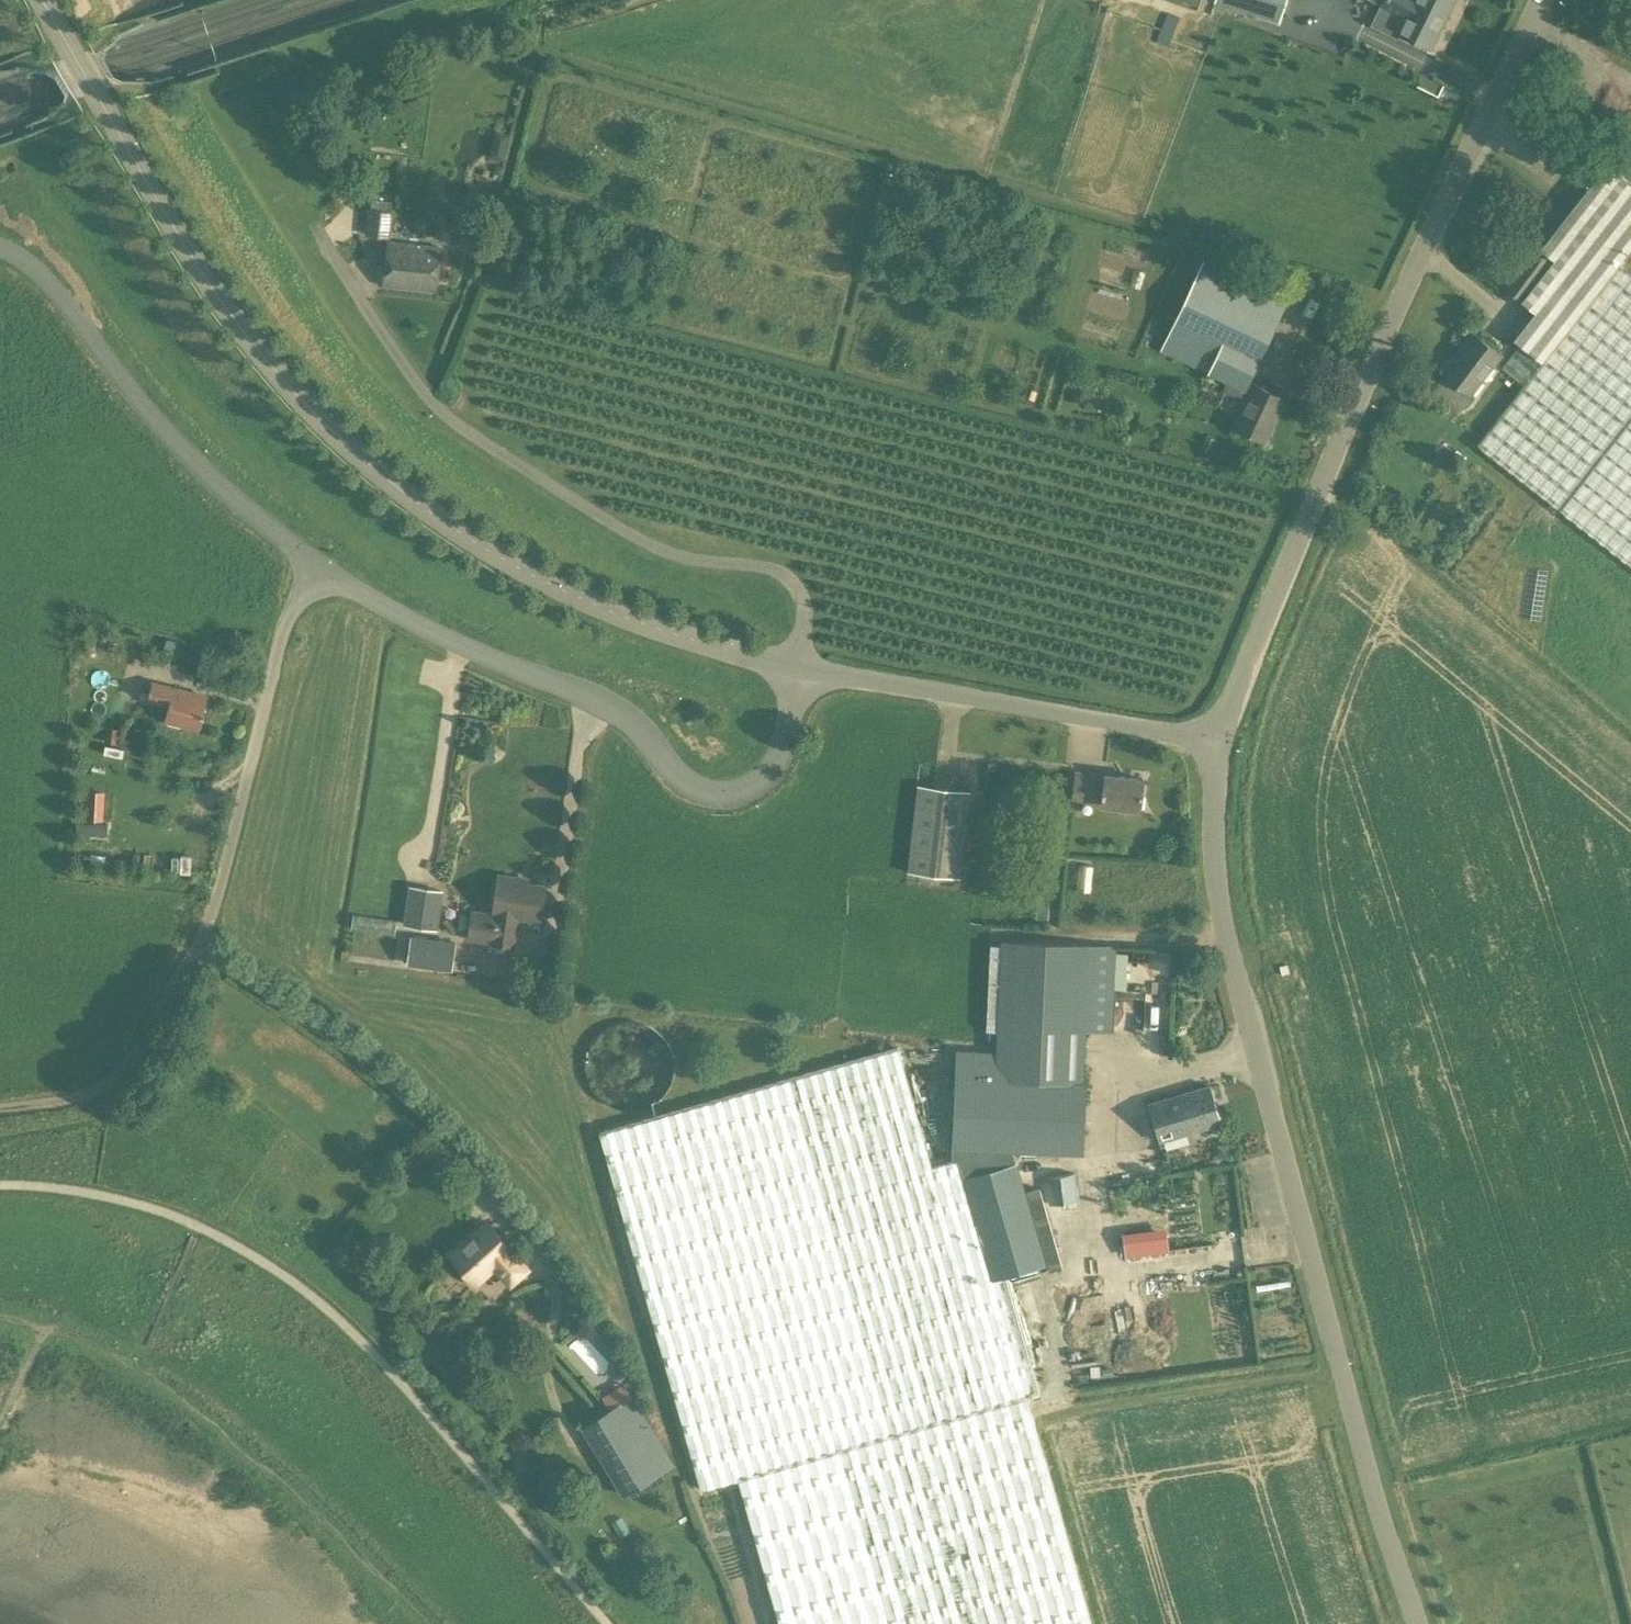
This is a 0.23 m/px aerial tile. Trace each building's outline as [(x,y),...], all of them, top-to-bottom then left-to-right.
[(1279,20),(1285,0),(1216,0),(1279,20)] [(1455,0),(1381,0),(1379,5),(1404,17),(1397,32),(1431,49),(1455,0)] [(394,114),(407,109),(405,102),(391,107),(394,114)] [(496,132),(492,145),(505,148),(508,135),(496,132)] [(1605,163),(1562,217),(1590,235),(1622,259),(1630,247),(1630,228),(1626,224),(1630,217),(1630,183),(1605,163)] [(367,207),(364,235),(390,237),(393,210),(391,210),(392,200),(371,198),(370,207),(367,207)] [(1552,259),(1534,246),(1526,257),(1516,250),(1509,258),(1519,266),(1503,288),(1535,310),(1513,337),(1520,343),(1502,366),(1525,383),(1477,444),(1630,564),(1630,273),(1619,263),(1622,259),(1590,235),(1562,217),(1539,247),(1553,257),(1552,259)] [(436,290),(440,247),(388,241),(383,284),(436,290)] [(1264,439),(1284,397),(1248,380),(1288,298),(1203,258),(1159,349),(1225,379),(1222,389),(1244,399),(1232,424),(1264,439)] [(1434,388),(1456,404),(1460,406),(1465,406),(1469,403),(1475,395),(1472,393),(1502,353),(1473,331),(1440,374),(1443,375),(1434,388)] [(1209,453),(1215,440),(1207,437),(1201,449),(1209,453)] [(171,649),(175,640),(168,637),(164,646),(171,649)] [(200,728),(208,696),(152,682),(149,693),(142,691),(141,697),(169,704),(165,720),(200,728)] [(118,742),(119,728),(107,726),(105,740),(118,742)] [(1139,807),(1142,776),(1075,770),(1072,797),(1100,800),(1100,803),(1139,807)] [(907,869),(959,876),(969,788),(917,782),(907,869)] [(89,792),(88,818),(99,819),(101,793),(89,792)] [(190,860),(189,841),(170,842),(172,862),(190,860)] [(541,918),(545,883),(517,879),(518,875),(498,872),(493,911),(473,908),(469,937),(515,943),(519,915),(541,918)] [(411,885),(406,923),(435,927),(440,890),(411,885)] [(1036,906),(1035,917),(1046,917),(1047,907),(1036,906)] [(412,933),(408,961),(451,967),(455,940),(412,933)] [(990,943),(986,1030),(996,1030),(995,1049),(955,1047),(950,1146),(952,1146),(1012,1149),(1084,1152),(1087,1080),(1084,1080),(1086,1030),(1112,1031),(1116,943),(999,938),(999,944),(990,943)] [(1045,1261),(1016,1160),(1015,1160),(1012,1149),(952,1146),(952,1158),(930,1164),(897,1047),(599,1131),(701,1488),(738,1477),(780,1623),(1095,1623),(1029,1394),(1042,1390),(1008,1272),(1045,1261)] [(1159,1140),(1220,1122),(1209,1084),(1148,1102),(1159,1140)] [(1046,1176),(1049,1203),(1078,1199),(1074,1172),(1046,1176)] [(1044,1185),(1033,1187),(1048,1257),(1058,1255),(1044,1185)] [(508,1283),(525,1267),(508,1249),(511,1247),(488,1221),(451,1255),(475,1282),(493,1266),(508,1283)] [(1158,1234),(1130,1235),(1130,1252),(1159,1251),(1158,1234)] [(622,1495),(674,1462),(631,1392),(579,1425),(622,1495)] [(621,1537),(630,1531),(621,1516),(612,1522),(621,1537)]
